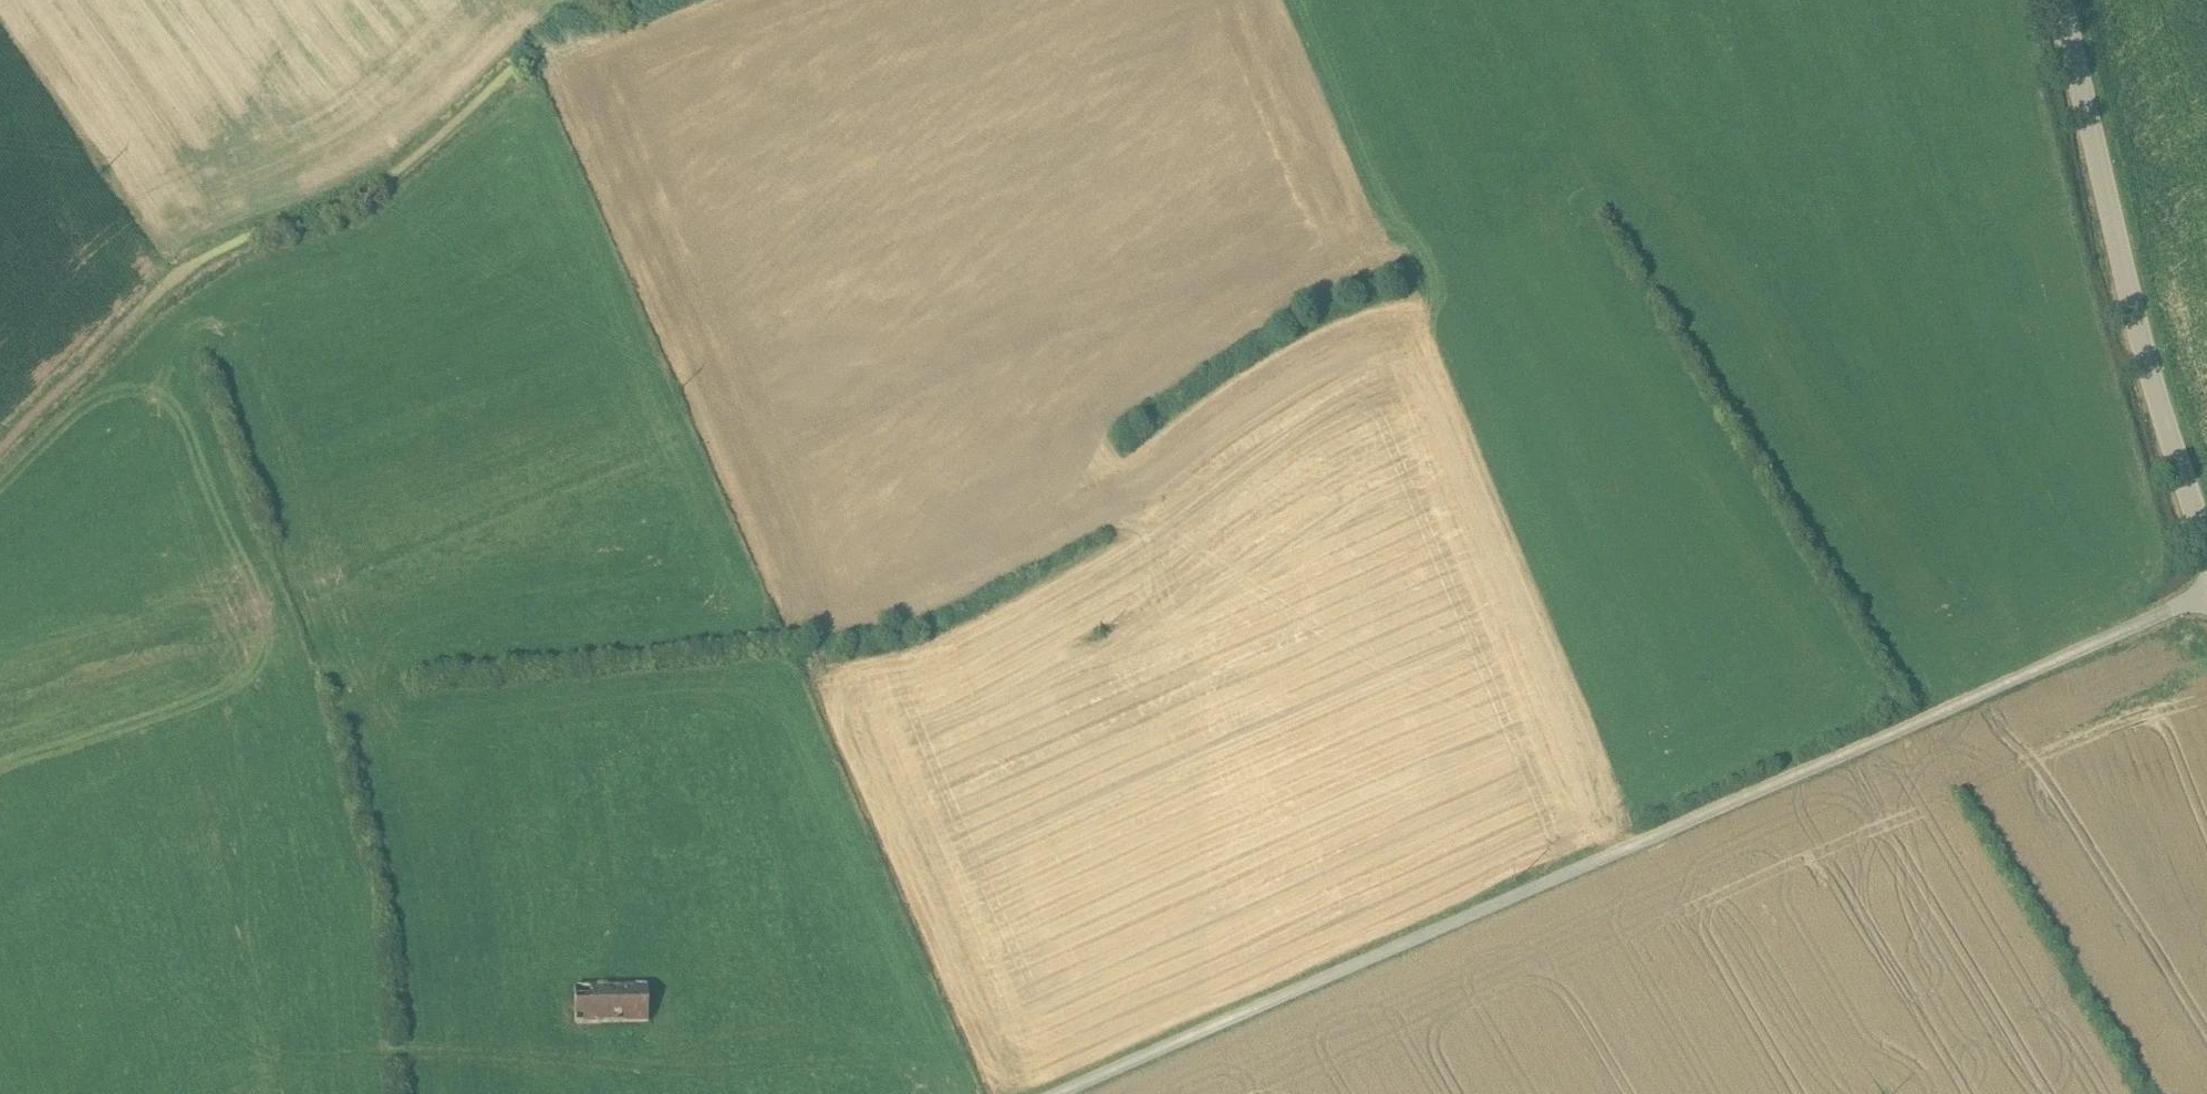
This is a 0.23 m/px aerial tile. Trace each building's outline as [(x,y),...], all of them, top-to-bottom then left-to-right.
[(646,987),(574,987),(574,1023),(646,1023),(646,987)]
